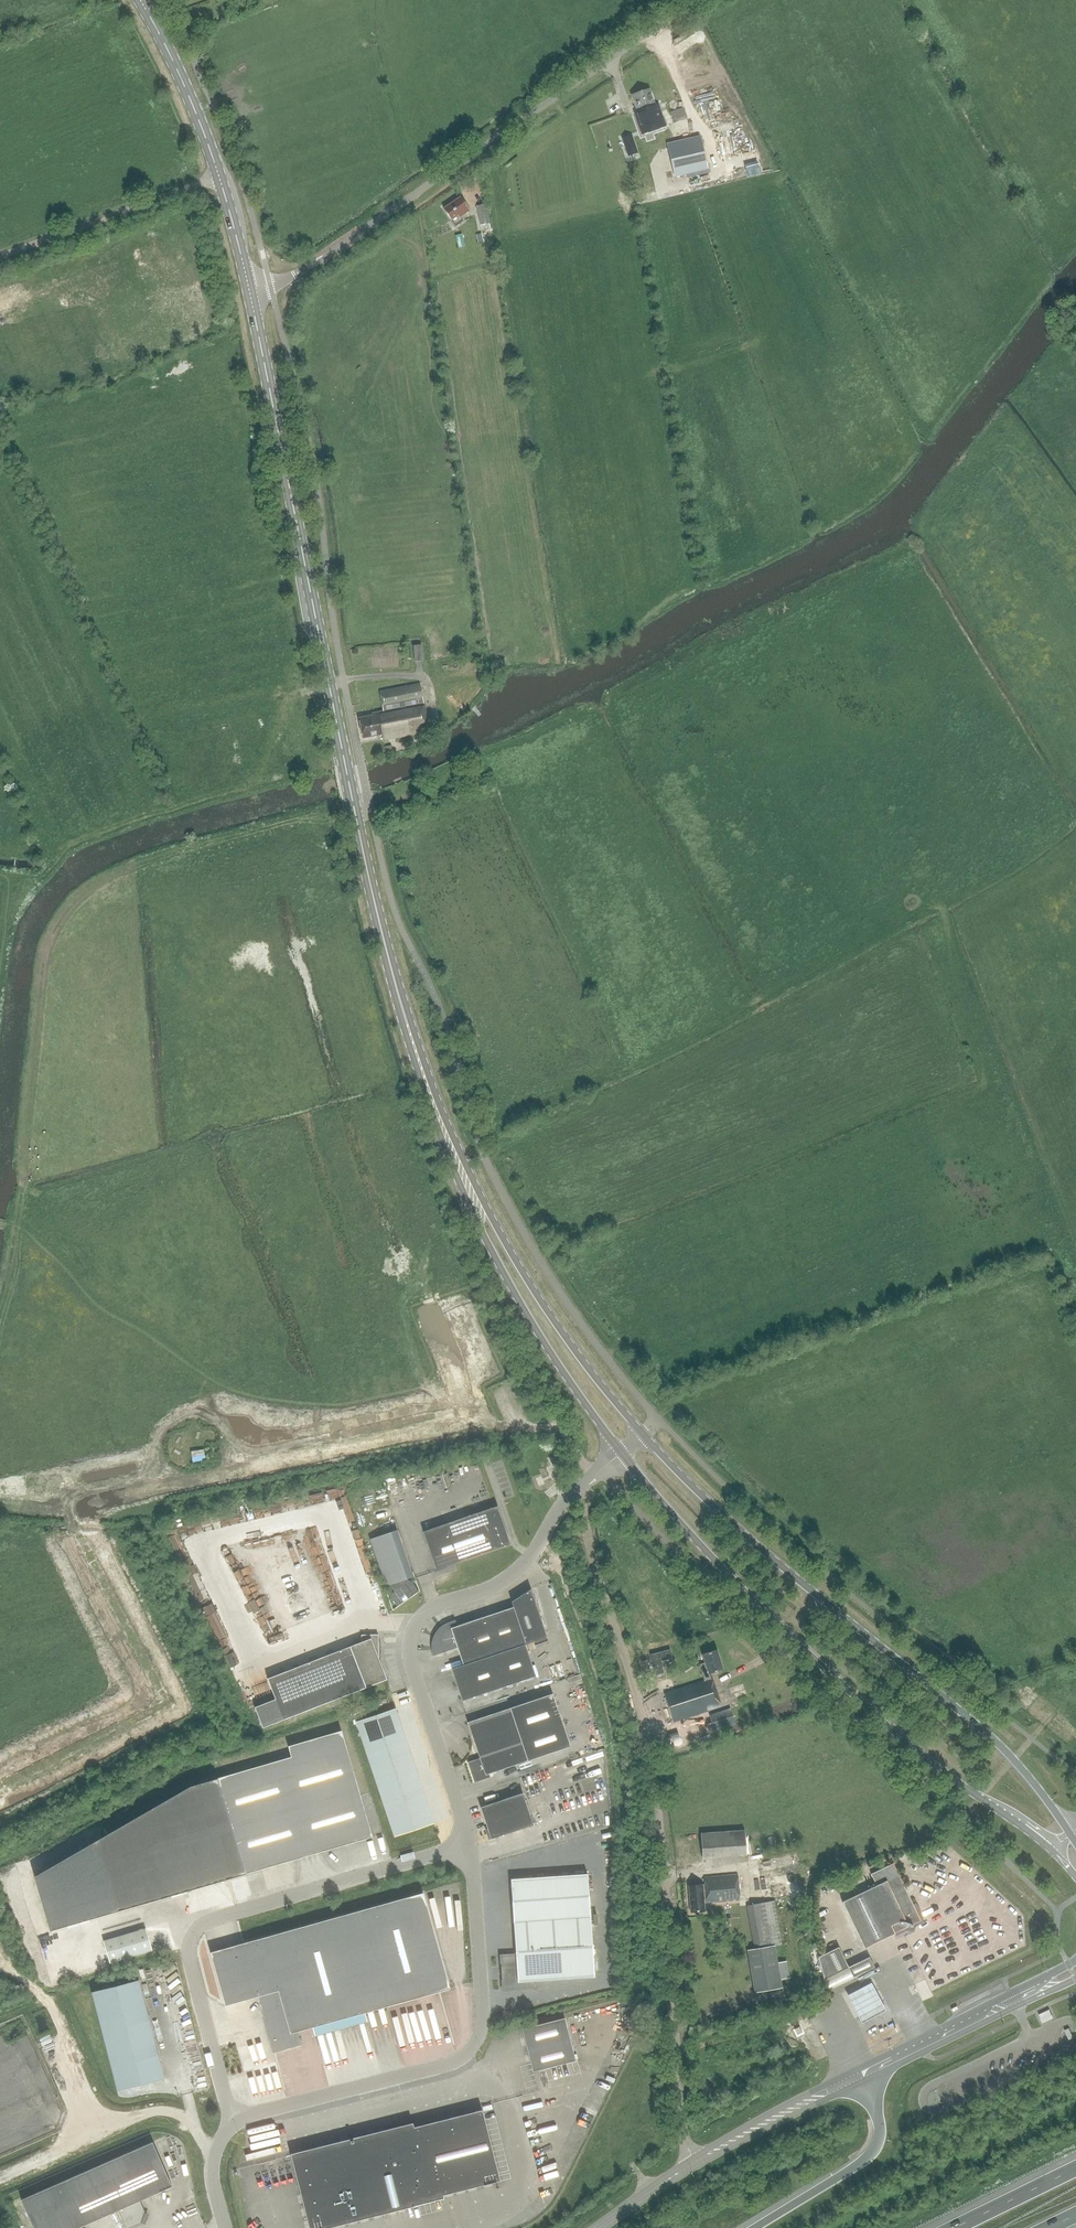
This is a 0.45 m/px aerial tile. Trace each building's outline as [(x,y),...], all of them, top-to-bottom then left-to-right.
[(641,134),(665,125),(658,104),(655,105),(649,89),(631,96),(638,114),(635,115),(641,134)] [(682,108),(670,112),(673,123),(686,119),(682,108)] [(728,132),(730,155),(740,155),(738,132),(728,132)] [(631,136),(622,139),(626,151),(635,148),(631,136)] [(663,170),(667,169),(669,177),(708,168),(701,136),(661,145),(662,146),(658,147),(658,148),(647,151),(651,168),(662,165),(663,170)] [(459,218),(469,211),(460,197),(443,209),(451,220),(457,216),(459,218)] [(490,228),(485,204),(477,206),(481,228),(485,227),(485,229),(490,228)] [(476,235),(478,245),(484,244),(481,233),(476,235)] [(421,644),(412,645),(414,661),(423,660),(421,644)] [(420,683),(379,691),(383,712),(372,714),(372,716),(359,718),(363,738),(383,734),(384,739),(429,731),(423,704),(420,683)] [(510,1545),(497,1507),(423,1533),(436,1570),(510,1545)] [(418,1592),(411,1581),(409,1582),(407,1580),(413,1578),(396,1531),(371,1541),(387,1587),(390,1586),(395,1593),(390,1596),(397,1607),(418,1592)] [(463,1664),(526,1643),(547,1636),(531,1590),(512,1602),(513,1608),(456,1627),(455,1622),(449,1624),(444,1626),(440,1630),(437,1634),(434,1639),(433,1644),(433,1650),(434,1655),(457,1647),(463,1664)] [(268,1679),(284,1721),(387,1680),(379,1660),(379,1636),(362,1636),(362,1643),(268,1679)] [(524,1644),(451,1669),(462,1700),(535,1676),(524,1644)] [(710,1673),(722,1670),(716,1650),(702,1654),(705,1663),(699,1665),(704,1681),(664,1694),(673,1722),(721,1707),(713,1679),(712,1679),(710,1673)] [(489,1776),(489,1774),(570,1746),(553,1694),(468,1723),(481,1760),(475,1762),(473,1763),(471,1765),(471,1768),(474,1777),(476,1779),(478,1780),(481,1780),(488,1778),(489,1776)] [(729,1708),(710,1715),(715,1730),(734,1724),(729,1708)] [(357,1723),(395,1837),(435,1824),(396,1709),(357,1723)] [(373,1837),(342,1731),(289,1747),(292,1757),(217,1778),(245,1874),(373,1837)] [(120,1912),(245,1874),(217,1778),(188,1786),(99,1842),(120,1912)] [(534,1825),(523,1793),(485,1806),(485,1807),(483,1808),(493,1836),(501,1833),(502,1836),(534,1825)] [(744,1830),(701,1833),(702,1857),(746,1854),(744,1830)] [(120,1912),(99,1842),(40,1877),(56,1931),(120,1912)] [(864,1947),(920,1920),(917,1914),(893,1863),(870,1874),(876,1885),(842,1901),(864,1947)] [(588,1874),(562,1876),(565,1919),(591,1917),(588,1874)] [(691,1911),(705,1910),(706,1910),(705,1902),(711,1902),(711,1903),(740,1901),(737,1875),(705,1877),(705,1884),(689,1886),(691,1911)] [(515,1922),(565,1919),(562,1876),(511,1879),(515,1922)] [(227,2006),(259,1997),(275,2052),(302,2045),(298,2032),(451,1988),(424,1893),(212,1953),(227,2006)] [(774,1946),(782,1945),(774,1900),(747,1905),(754,1950),(774,1946)] [(565,1919),(515,1922),(517,1955),(503,1956),(505,1990),(537,1987),(537,1981),(595,1976),(591,1917),(565,1919)] [(99,1939),(106,1962),(149,1949),(142,1926),(99,1939)] [(869,1956),(848,1966),(838,1946),(818,1956),(827,1989),(874,1967),(869,1956)] [(119,2090),(166,2078),(141,1981),(94,1993),(119,2090)] [(871,1984),(848,1996),(863,2023),(886,2011),(871,1984)] [(1048,2009),(1038,2013),(1041,2021),(1052,2016),(1048,2009)] [(534,2071),(576,2060),(565,2017),(523,2028),(534,2071)] [(483,2109),(413,2127),(412,2123),(292,2153),(311,2227),(326,2227),(434,2200),(433,2197),(501,2180),(483,2109)] [(36,2227),(79,2227),(120,2210),(125,2220),(129,2218),(133,2227),(134,2227),(146,2223),(149,2216),(142,2200),(174,2186),(155,2142),(24,2200),(36,2227)]
